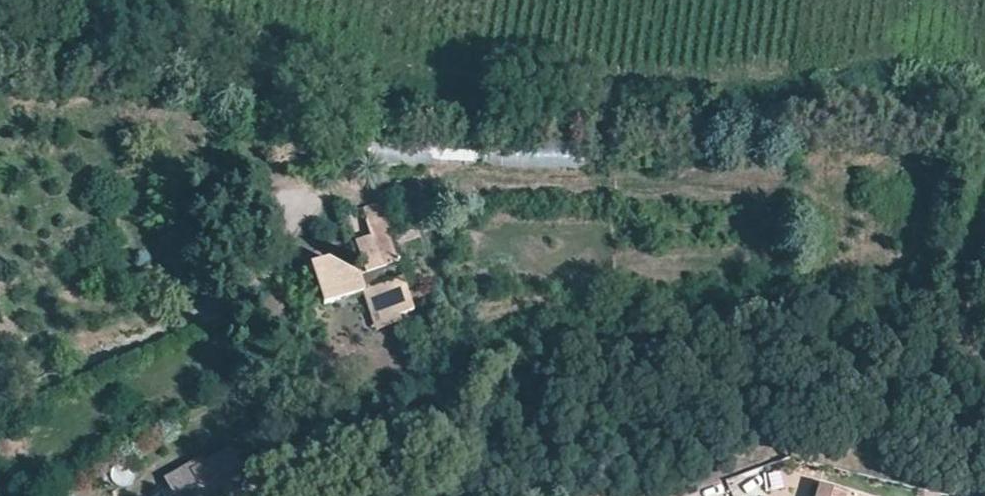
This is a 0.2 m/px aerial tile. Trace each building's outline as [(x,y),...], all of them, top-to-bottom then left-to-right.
[(253,111),(267,112),(268,100),(254,99),(253,111)] [(399,315),(414,310),(388,232),(403,227),(394,198),(363,209),(372,235),(356,242),(366,274),(362,275),(330,259),(311,264),(324,305),(375,288),(386,320),(399,315)] [(375,288),(363,292),(376,331),(402,322),(399,315),(386,320),(375,288)] [(174,495),(224,495),(250,481),(232,448),(205,463),(201,458),(164,479),(174,495)] [(817,485),(814,495),(854,495),(817,485)]
